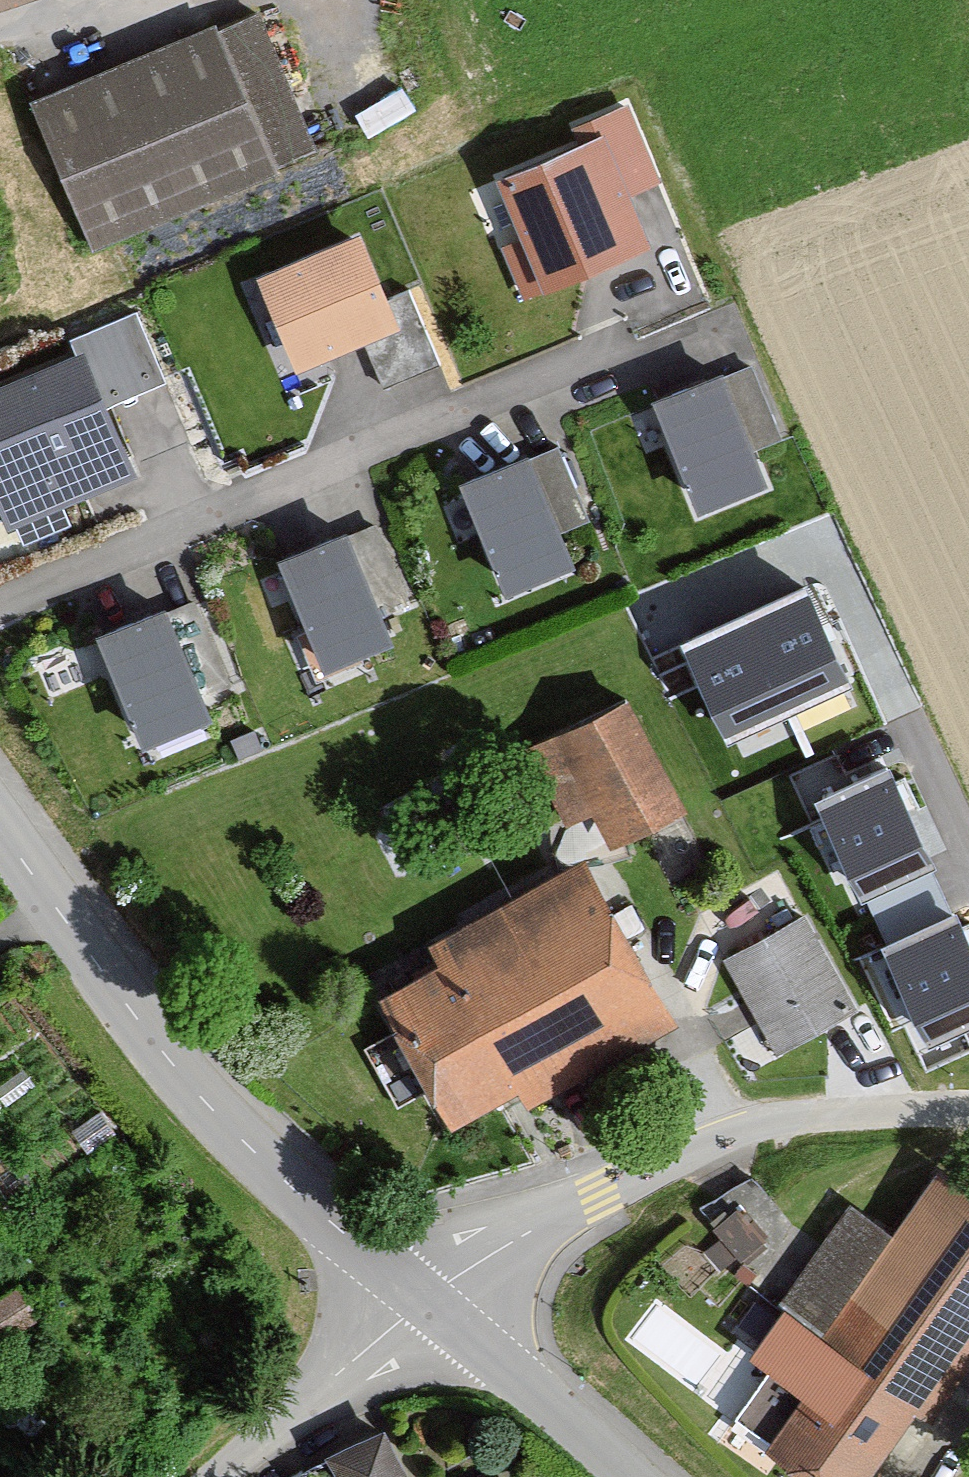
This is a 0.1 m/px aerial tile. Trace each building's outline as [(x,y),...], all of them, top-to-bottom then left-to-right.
[(260,16),(33,107),(85,234),(311,142),(260,16)] [(627,112),(582,132),(590,149),(616,209),(661,190),(627,112)] [(616,209),(590,149),(504,187),(553,299),(639,261),(616,209)] [(382,306),(357,247),(256,289),(295,381),(366,351),(396,339),(382,306)] [(410,294),(382,306),(396,339),(366,351),(383,393),(441,369),(410,294)] [(73,345),(80,361),(105,417),(166,390),(135,318),(73,345)] [(80,361),(0,396),(0,521),(6,534),(132,478),(105,417),(80,361)] [(753,369),(721,382),(753,458),(785,444),(753,369)] [(721,382),(653,411),(699,520),(768,492),(753,458),(721,382)] [(557,453),(526,466),(558,542),(589,529),(557,453)] [(526,466),(458,495),(504,604),(572,576),(558,542),(526,466)] [(376,530),(345,544),(377,619),(408,606),(376,530)] [(345,544),(276,572),(323,681),(391,653),(377,619),(345,544)] [(806,589),(682,646),(728,746),(852,688),(806,589)] [(193,610),(161,623),(193,699),(225,685),(193,610)] [(161,623),(93,652),(139,761),(208,733),(193,699),(161,623)] [(690,805),(636,698),(568,731),(622,839),(690,805)] [(890,775),(817,808),(862,907),(935,874),(890,775)] [(671,1005),(597,876),(394,992),(468,1121),(671,1005)] [(807,915),(730,957),(778,1046),(855,1005),(807,915)] [(883,950),(928,1050),(968,1031),(968,945),(956,917),(883,950)] [(945,1180),(896,1245),(853,1212),(758,1337),(786,1358),(738,1421),(811,1476),(867,1476),(968,1344),(968,1199),(945,1180)] [(744,1236),(765,1216),(731,1182),(710,1202),(744,1236)] [(387,1426),(333,1452),(346,1476),(412,1476),(387,1426)]
